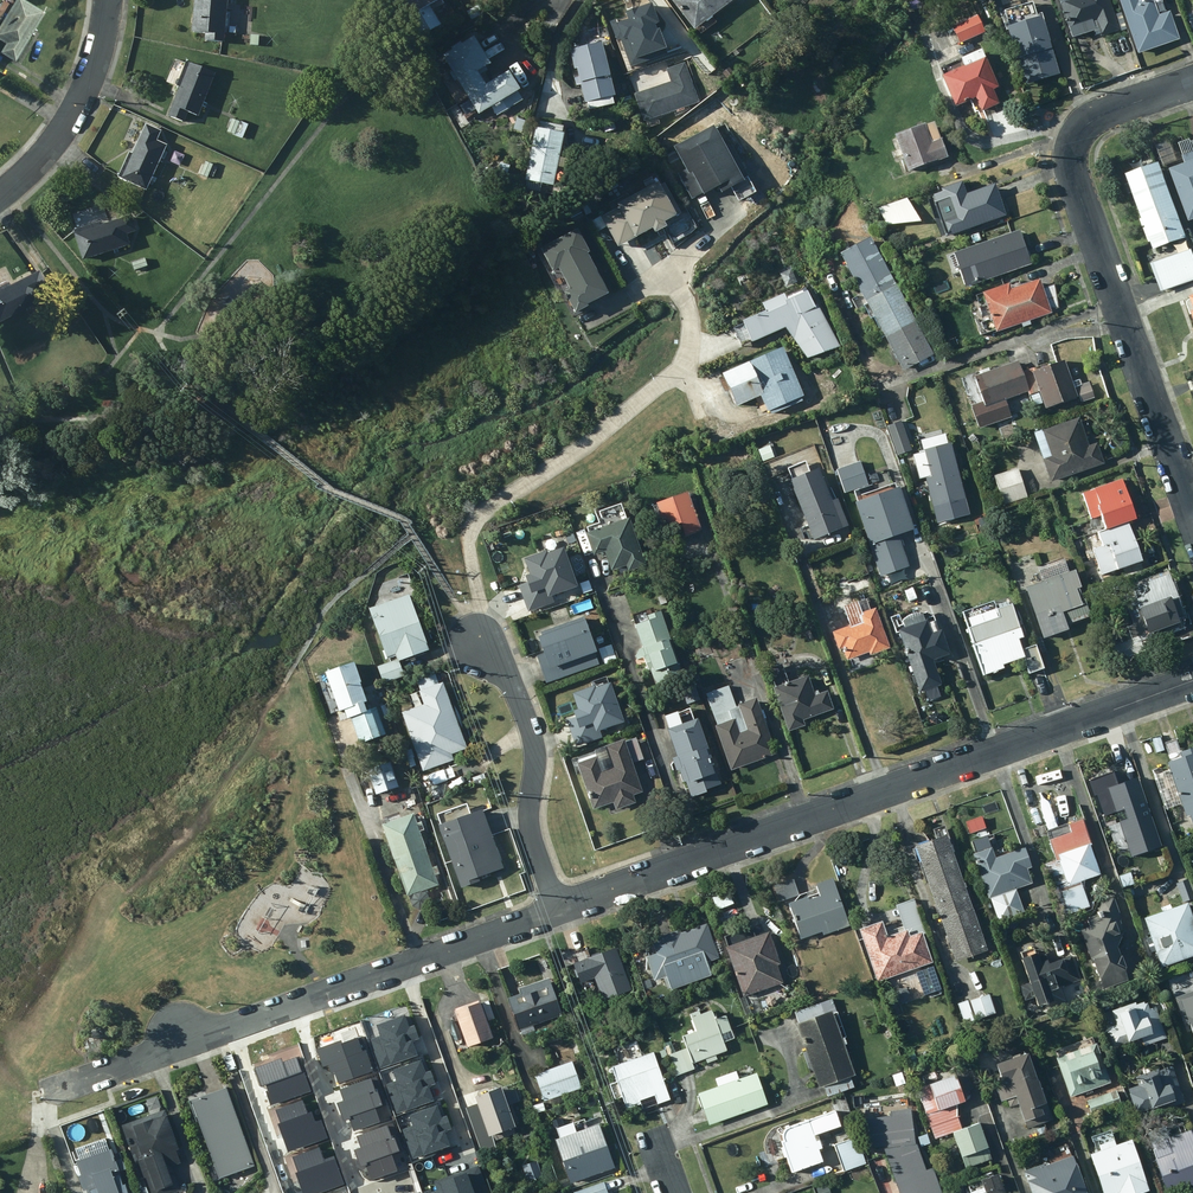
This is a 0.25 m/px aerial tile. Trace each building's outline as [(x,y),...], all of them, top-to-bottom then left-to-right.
[(43,13),(22,0),(15,0),(0,24),(0,42),(4,44),(0,51),(0,55),(13,62),(43,13)] [(227,0),(194,0),(192,34),(205,35),(204,42),(224,44),(227,0)] [(419,39),(441,27),(433,12),(444,6),(441,1),(442,0),(397,0),(419,39)] [(696,31),(736,0),(674,0),(674,1),(672,2),(696,31)] [(1110,0),(1059,0),(1070,31),(1075,29),(1078,39),(1097,32),(1094,24),(1097,24),(1102,38),(1121,31),(1110,0)] [(1140,55),(1181,40),(1171,13),(1160,16),(1154,0),(1150,0),(1140,3),(1139,0),(1120,0),(1140,55)] [(1011,28),(1009,29),(1026,86),(1061,76),(1042,15),(1038,17),(1034,3),(1006,12),(1011,28)] [(986,34),(978,16),(953,27),(960,45),(986,34)] [(478,117),(520,92),(509,73),(486,87),(478,73),(491,66),(473,36),(442,56),(449,68),(438,75),(466,121),(477,114),(478,117)] [(616,98),(603,44),(569,51),(574,71),(577,70),(585,106),(588,105),(590,112),(615,106),(613,99),(616,98)] [(1000,89),(983,51),(942,70),(945,77),(943,78),(956,109),(977,100),(983,113),(1000,105),(994,92),(1000,89)] [(697,97),(683,56),(665,63),(666,67),(641,75),(644,83),(632,87),(644,124),(669,116),(666,108),(697,97)] [(198,118),(215,74),(185,62),(176,87),(180,88),(168,117),(184,124),(188,114),(198,118)] [(232,117),(224,133),(242,141),(243,137),(250,141),(256,129),(232,117)] [(564,128),(537,123),(524,192),(554,198),(568,190),(574,164),(560,161),(565,136),(562,136),(564,128)] [(896,137),(909,173),(949,159),(943,140),(942,141),(936,124),(927,127),(926,127),(896,137)] [(146,192),(167,146),(156,142),(161,132),(146,125),(132,155),(129,154),(117,179),(146,192)] [(711,130),(668,150),(682,180),(686,178),(697,201),(708,196),(712,203),(739,190),(711,130)] [(1174,171),(1192,223),(1192,222),(1192,142),(1184,145),(1190,166),(1174,171)] [(1167,144),(1159,147),(1165,165),(1179,160),(1174,146),(1169,148),(1167,144)] [(207,179),(212,166),(205,162),(200,175),(207,179)] [(1189,239),(1166,168),(1133,178),(1147,220),(1144,221),(1152,244),(1155,243),(1157,250),(1189,239)] [(612,211),(596,219),(612,250),(646,233),(647,237),(660,231),(658,227),(679,216),(662,181),(610,207),(612,211)] [(935,205),(948,239),(1008,217),(996,186),(972,195),(968,184),(964,185),(963,184),(943,192),(944,194),(934,198),(937,205),(935,205)] [(904,200),(873,212),(884,228),(916,225),(904,200)] [(73,231),(83,261),(129,246),(126,235),(136,232),(131,216),(100,226),(99,223),(73,231)] [(1026,246),(1021,232),(951,257),(955,270),(960,269),(968,289),(1032,266),(1026,246)] [(571,234),(533,253),(565,317),(602,298),(571,234)] [(887,267),(871,238),(841,255),(857,284),(887,267)] [(1164,293),(1192,283),(1192,252),(1155,266),(1164,293)] [(147,268),(145,259),(131,263),(134,272),(147,268)] [(903,297),(887,267),(857,284),(873,313),(903,297)] [(40,302),(35,292),(44,287),(37,272),(8,286),(6,283),(0,286),(0,322),(40,302)] [(1031,322),(1053,315),(1052,311),(1059,309),(1056,286),(1043,290),(1040,281),(1012,291),(1010,285),(983,295),(996,331),(997,335),(1022,325),(1024,330),(1033,327),(1031,322)] [(759,316),(736,325),(746,346),(780,330),(803,361),(837,349),(813,307),(809,309),(801,295),(782,304),(779,298),(756,309),(759,316)] [(919,326),(903,297),(873,313),(888,343),(919,326)] [(61,319),(48,325),(53,334),(65,328),(61,319)] [(935,355),(919,326),(888,343),(904,372),(935,355)] [(805,399),(783,351),(723,377),(737,409),(762,398),(770,417),(803,403),(802,401),(805,399)] [(1048,364),(1024,373),(1031,393),(1029,394),(1030,397),(1040,393),(1047,411),(1079,399),(1065,361),(1049,367),(1048,364)] [(1006,402),(1029,394),(1031,393),(1024,373),(1020,362),(975,378),(984,402),(971,407),(980,431),(1012,419),(1006,402)] [(1052,485),(1106,465),(1098,444),(1090,447),(1081,419),(1034,436),(1052,485)] [(907,422),(887,428),(896,458),(916,451),(907,422)] [(702,445),(698,434),(686,437),(690,448),(702,445)] [(966,501),(953,446),(914,455),(921,483),(926,481),(933,509),(966,501)] [(794,482),(791,483),(814,542),(849,528),(832,484),(826,486),(821,472),(812,475),(807,463),(789,470),(794,482)] [(837,471),(845,494),(868,485),(860,463),(837,471)] [(1028,499),(1019,470),(995,477),(1004,506),(1028,499)] [(1137,521),(1123,482),(1084,496),(1092,521),(1103,518),(1107,532),(1137,521)] [(860,505),(857,505),(881,578),(910,568),(900,538),(915,533),(901,490),(897,491),(896,486),(858,499),(860,505)] [(702,534),(689,495),(657,506),(666,532),(682,527),(686,539),(702,534)] [(647,569),(630,521),(627,522),(621,506),(597,515),(600,525),(589,529),(591,535),(586,537),(594,559),(605,555),(612,574),(627,569),(629,575),(647,569)] [(1144,566),(1130,525),(1100,535),(1104,548),(1094,551),(1103,576),(1119,571),(1120,574),(1144,566)] [(523,580),(515,583),(525,615),(552,606),(550,599),(571,592),(557,553),(542,558),(541,556),(518,564),(523,580)] [(580,556),(567,561),(574,578),(587,573),(580,556)] [(1043,585),(1027,591),(1044,641),(1071,632),(1069,626),(1092,619),(1086,601),(1084,602),(1080,591),(1083,590),(1077,573),(1060,579),(1057,568),(1039,574),(1043,585)] [(1185,618),(1171,577),(1135,590),(1138,599),(1131,601),(1134,609),(1129,611),(1135,627),(1128,629),(1132,641),(1114,647),(1119,662),(1145,653),(1141,643),(1159,637),(1158,635),(1183,626),(1180,619),(1185,618)] [(429,653),(409,597),(368,611),(386,660),(396,656),(399,664),(429,653)] [(891,650),(876,611),(863,616),(859,604),(842,610),(850,629),(833,635),(839,652),(843,651),(847,662),(869,654),(870,658),(891,650)] [(1025,641),(1014,608),(998,614),(994,604),(963,614),(985,678),(1005,672),(1004,667),(1026,660),(1020,643),(1025,641)] [(672,644),(661,614),(649,618),(650,624),(636,628),(643,651),(640,652),(636,658),(638,662),(643,660),(647,671),(653,669),(655,676),(652,677),(656,686),(684,676),(680,667),(678,667),(670,645),(672,644)] [(929,619),(927,615),(922,616),(919,616),(915,616),(912,617),(909,618),(906,620),(903,623),(903,624),(904,627),(895,629),(897,636),(900,635),(921,695),(943,688),(935,663),(952,657),(943,632),(940,634),(934,618),(929,619)] [(538,639),(532,641),(539,658),(534,660),(543,685),(596,666),(579,620),(537,636),(538,639)] [(611,643),(595,649),(602,667),(617,661),(611,643)] [(1038,648),(1024,653),(1032,676),(1045,672),(1038,648)] [(402,678),(396,661),(376,668),(382,686),(402,678)] [(362,687),(354,666),(319,680),(333,715),(339,713),(340,716),(344,714),(348,723),(350,723),(360,748),(380,740),(370,713),(366,715),(363,707),(367,705),(360,688),(362,687)] [(776,691),(774,691),(789,733),(806,728),(804,722),(834,712),(828,693),(816,697),(810,678),(790,685),(784,668),(770,674),(776,691)] [(425,706),(402,715),(423,774),(455,762),(452,757),(468,751),(443,685),(439,687),(435,676),(410,685),(414,694),(420,692),(425,706)] [(699,702),(694,686),(678,692),(683,707),(699,702)] [(588,691),(566,699),(571,714),(567,715),(569,721),(565,723),(574,747),(599,738),(597,732),(616,725),(603,688),(588,693),(588,691)] [(777,756),(756,701),(736,708),(729,689),(707,697),(719,728),(716,729),(732,772),(777,756)] [(392,717),(388,705),(376,710),(381,721),(392,717)] [(720,786),(697,724),(684,728),(686,733),(672,739),(679,760),(675,761),(671,768),(672,773),(681,770),(686,783),(687,783),(693,799),(706,795),(705,791),(720,786)] [(1181,751),(1177,738),(1165,742),(1171,760),(1169,761),(1172,769),(1155,774),(1167,808),(1183,803),(1185,809),(1189,808),(1192,818),(1192,747),(1181,751)] [(638,741),(627,745),(634,765),(646,761),(638,741)] [(580,766),(578,766),(594,812),(614,805),(616,813),(637,805),(634,797),(643,794),(625,744),(578,760),(580,766)] [(412,750),(403,753),(409,770),(417,767),(412,750)] [(398,789),(390,765),(368,773),(376,797),(398,789)] [(447,782),(442,769),(418,777),(423,790),(447,782)] [(1125,820),(1109,825),(1124,872),(1143,866),(1138,850),(1161,842),(1156,830),(1152,831),(1142,801),(1137,803),(1132,787),(1119,791),(1124,808),(1122,808),(1125,820)] [(441,829),(439,830),(461,892),(481,885),(479,880),(504,871),(483,813),(471,817),(467,806),(437,817),(441,829)] [(382,829),(395,865),(426,854),(419,835),(425,834),(422,826),(417,827),(414,818),(382,829)] [(985,830),(981,818),(962,824),(966,837),(985,830)] [(1058,859),(1046,864),(1065,916),(1091,907),(1082,881),(1101,874),(1091,845),(1093,844),(1084,818),(1070,823),(1069,822),(1047,830),(1058,859)] [(917,845),(927,874),(959,865),(954,849),(945,824),(935,828),(938,837),(917,845)] [(994,833),(972,841),(989,898),(992,898),(999,923),(1025,914),(1017,889),(1033,884),(1028,868),(1033,867),(1027,847),(1007,853),(1007,851),(1004,851),(1003,848),(999,849),(994,833)] [(432,870),(426,854),(395,865),(408,899),(439,888),(435,878),(440,877),(437,868),(432,870)] [(974,909),(959,865),(927,874),(942,919),(974,909)] [(774,885),(780,900),(800,894),(794,878),(774,885)] [(850,926),(834,878),(817,883),(821,895),(809,899),(807,892),(801,894),(796,900),(789,903),(801,938),(823,931),(824,935),(850,926)] [(1177,882),(1184,903),(1192,899),(1192,889),(1189,878),(1177,882)] [(731,905),(725,891),(707,899),(713,914),(731,905)] [(1091,926),(1082,930),(1094,963),(1096,962),(1106,988),(1130,980),(1126,969),(1129,969),(1124,955),(1123,955),(1119,946),(1125,930),(1121,920),(1120,917),(1122,916),(1115,897),(1102,901),(1097,915),(1088,917),(1091,926)] [(910,928),(912,934),(925,930),(915,901),(898,907),(906,929),(910,928)] [(1189,902),(1146,918),(1152,936),(1147,938),(1152,952),(1157,950),(1163,967),(1192,957),(1192,913),(1189,902)] [(988,951),(974,909),(942,919),(957,961),(988,951)] [(884,920),(861,928),(878,981),(894,976),(896,983),(906,980),(904,977),(923,971),(921,966),(934,962),(924,931),(912,935),(909,929),(905,930),(904,926),(887,932),(884,920)] [(672,987),(672,989),(711,975),(707,962),(719,957),(707,923),(681,933),(680,929),(653,938),(655,945),(647,948),(650,955),(647,956),(655,980),(664,977),(669,988),(672,987)] [(726,946),(744,997),(784,983),(778,965),(781,963),(770,931),(755,936),(752,927),(725,936),(729,945),(726,946)] [(631,990),(616,947),(573,962),(581,983),(595,977),(602,1000),(631,990)] [(1035,948),(1022,952),(1032,982),(1021,985),(1026,1000),(1037,997),(1040,1006),(1056,1001),(1053,990),(1081,980),(1072,955),(1050,962),(1047,953),(1040,955),(1039,952),(1036,952),(1035,948)] [(551,956),(538,960),(544,978),(556,974),(551,956)] [(942,991),(934,967),(922,971),(927,983),(930,982),(934,994),(942,991)] [(562,1015),(549,977),(519,988),(521,994),(508,998),(520,1030),(521,1030),(523,1035),(535,1032),(532,1026),(562,1015)] [(1158,987),(1150,990),(1155,1002),(1163,998),(1158,987)] [(1176,997),(1186,1024),(1190,1022),(1192,1029),(1192,991),(1176,997)] [(990,994),(970,1000),(977,1019),(996,1013),(990,994)] [(1116,997),(1105,1001),(1108,1008),(1118,1005),(1116,997)] [(491,999),(482,1002),(489,1021),(497,1018),(491,999)] [(833,999),(795,1012),(807,1050),(803,1051),(807,1064),(811,1063),(819,1087),(825,1086),(829,1098),(855,1087),(851,1076),(856,1075),(843,1038),(847,1036),(833,999)] [(480,1000),(455,1009),(468,1046),(494,1037),(488,1021),(480,1000)] [(968,1000),(958,1003),(965,1024),(974,1021),(968,1000)] [(1167,1038),(1156,1007),(1151,1009),(1148,1001),(1137,1004),(1137,1002),(1114,1010),(1119,1025),(1111,1027),(1118,1048),(1144,1039),(1146,1045),(1167,1038)] [(695,1069),(693,1063),(727,1050),(724,1042),(735,1038),(727,1015),(716,1019),(713,1009),(708,1011),(707,1008),(691,1013),(697,1031),(683,1035),(688,1048),(670,1055),(677,1075),(695,1069)] [(402,1016),(375,1026),(389,1066),(416,1056),(410,1041),(417,1039),(412,1027),(407,1029),(402,1016)] [(104,1026),(93,1030),(97,1040),(107,1037),(104,1026)] [(341,1041),(315,1051),(321,1068),(327,1066),(330,1075),(333,1074),(336,1084),(371,1072),(359,1038),(342,1044),(341,1041)] [(643,1109),(670,1099),(654,1052),(642,1056),(637,1041),(615,1049),(620,1064),(613,1066),(628,1108),(641,1104),(643,1109)] [(1097,1043),(1057,1057),(1072,1097),(1111,1082),(1097,1043)] [(1054,1119),(1030,1053),(998,1063),(1003,1076),(996,1078),(1003,1100),(1008,1099),(1011,1107),(1021,1104),(1029,1128),(1054,1119)] [(264,1085),(271,1105),(310,1092),(298,1057),(284,1062),(283,1058),(254,1068),(260,1086),(264,1085)] [(572,1061),(535,1074),(544,1101),(581,1089),(572,1061)] [(418,1062),(391,1071),(405,1111),(432,1101),(426,1087),(432,1084),(428,1073),(423,1074),(418,1062)] [(1186,1102),(1173,1066),(1161,1070),(1160,1067),(1136,1076),(1140,1086),(1129,1090),(1138,1113),(1163,1104),(1165,1110),(1186,1102)] [(699,1094),(709,1125),(768,1104),(757,1073),(738,1080),(736,1072),(716,1079),(719,1087),(699,1094)] [(936,1138),(954,1132),(962,1129),(958,1117),(958,1104),(967,1101),(958,1074),(918,1088),(936,1138)] [(369,1081),(338,1091),(342,1102),(336,1105),(342,1122),(348,1120),(353,1136),(380,1127),(374,1110),(382,1107),(377,1094),(374,1095),(369,1081)] [(501,1086),(476,1095),(490,1135),(516,1126),(501,1086)] [(225,1088),(191,1099),(218,1179),(252,1167),(225,1088)] [(1118,1091),(1088,1100),(1093,1116),(1123,1106),(1118,1091)] [(280,1123),(277,1124),(287,1152),(328,1138),(321,1120),(315,1122),(312,1113),(308,1114),(303,1101),(276,1110),(280,1123)] [(543,1102),(532,1105),(534,1114),(545,1111),(543,1102)] [(435,1106),(407,1116),(422,1155),(448,1146),(443,1131),(449,1129),(445,1117),(439,1119),(435,1106)] [(901,1192),(943,1192),(934,1167),(927,1169),(918,1143),(917,1143),(912,1108),(891,1111),(892,1116),(867,1119),(871,1148),(884,1146),(901,1192)] [(122,1125),(131,1153),(140,1150),(154,1192),(171,1192),(182,1190),(173,1163),(185,1160),(169,1109),(122,1125)] [(793,1173),(824,1161),(820,1149),(823,1148),(818,1134),(842,1126),(836,1111),(790,1126),(789,1127),(788,1128),(786,1129),(786,1130),(785,1131),(784,1133),(784,1134),(784,1136),(784,1137),(785,1138),(785,1140),(787,1141),(784,1142),(793,1173)] [(615,1168),(600,1123),(555,1139),(570,1183),(615,1168)] [(979,1123),(962,1129),(954,1132),(958,1143),(950,1145),(955,1159),(963,1156),(967,1168),(992,1160),(979,1123)] [(385,1126),(354,1137),(358,1148),(352,1150),(358,1168),(364,1166),(369,1181),(396,1172),(390,1155),(398,1152),(393,1139),(390,1141),(385,1126)] [(1168,1192),(1171,1192),(1192,1185),(1192,1134),(1191,1130),(1171,1137),(1167,1127),(1148,1134),(1168,1192)] [(1134,1138),(1117,1145),(1112,1130),(1092,1137),(1094,1142),(1099,1141),(1102,1150),(1092,1154),(1105,1192),(1143,1192),(1151,1190),(1134,1138)] [(857,1137),(835,1145),(844,1171),(866,1164),(857,1137)] [(111,1148),(109,1149),(105,1139),(91,1144),(92,1148),(76,1154),(78,1159),(75,1160),(80,1174),(77,1175),(83,1191),(84,1190),(86,1192),(106,1192),(125,1186),(111,1148)] [(295,1171),(303,1192),(322,1192),(344,1185),(335,1158),(325,1161),(321,1148),(293,1158),(298,1170),(295,1171)] [(1026,1170),(1034,1192),(1089,1192),(1076,1155),(1046,1165),(1045,1164),(1026,1170)] [(438,1183),(441,1192),(472,1192),(466,1173),(438,1183)] [(1000,1173),(969,1184),(972,1192),(1007,1192),(1000,1173)] [(604,1182),(585,1189),(586,1192),(608,1192),(604,1182)] [(816,1187),(818,1192),(831,1192),(828,1183),(816,1187)]
